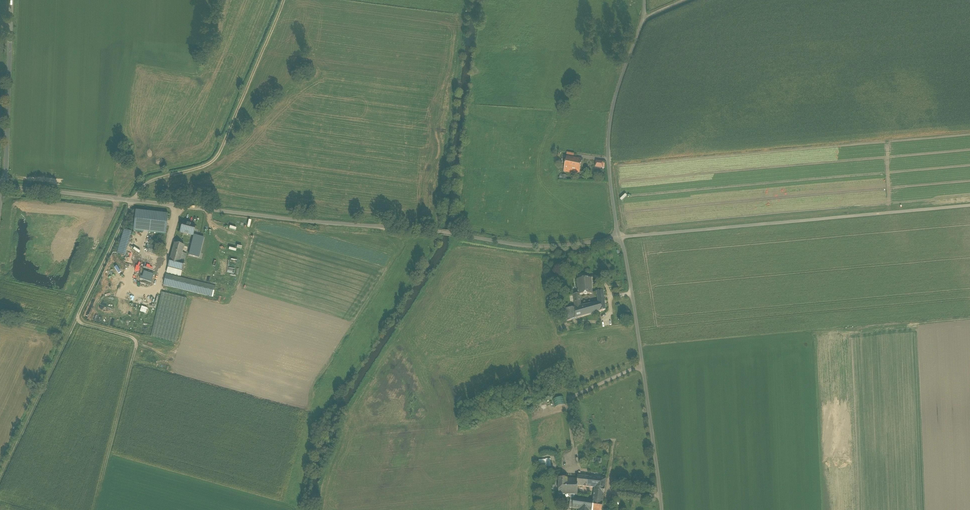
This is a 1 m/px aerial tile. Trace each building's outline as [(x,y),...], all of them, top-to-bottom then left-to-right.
[(582,160),(567,157),(564,172),(570,173),(570,171),(580,173),(582,160)] [(168,215),(136,211),(133,231),(166,235),(168,215)] [(195,226),(188,225),(189,224),(183,222),(181,233),(193,236),(195,226)] [(132,233),(124,230),(117,254),(125,257),(132,233)] [(184,246),(174,244),(170,259),(180,261),(182,253),(184,246)] [(180,261),(170,259),(168,267),(182,271),(187,254),(182,253),(180,261)] [(182,271),(168,267),(166,273),(181,276),(182,271)] [(140,276),(139,278),(150,282),(153,274),(143,271),(141,276),(140,276)] [(193,281),(172,276),(172,275),(171,274),(171,276),(166,274),(163,286),(190,292),(193,281)] [(591,278),(577,280),(578,295),(579,295),(584,295),(592,294),(591,278)] [(216,286),(193,281),(190,292),(213,297),(216,286)] [(187,299),(162,293),(151,337),(176,343),(187,299)] [(571,308),(566,309),(567,321),(576,319),(574,295),(570,295),(571,308)] [(584,295),(579,295),(578,295),(574,295),(576,319),(587,316),(585,306),(584,295)] [(598,303),(585,306),(587,316),(600,312),(598,303)] [(555,407),(566,404),(564,397),(553,399),(555,407)] [(589,477),(578,476),(578,479),(578,486),(587,487),(589,477)] [(606,479),(589,477),(587,487),(595,488),(605,489),(606,479)] [(578,479),(559,479),(559,494),(578,495),(578,486),(578,479)] [(605,489),(595,488),(593,501),(603,502),(605,489)] [(574,498),(572,509),(580,509),(602,509),(603,502),(593,501),(574,498)]
